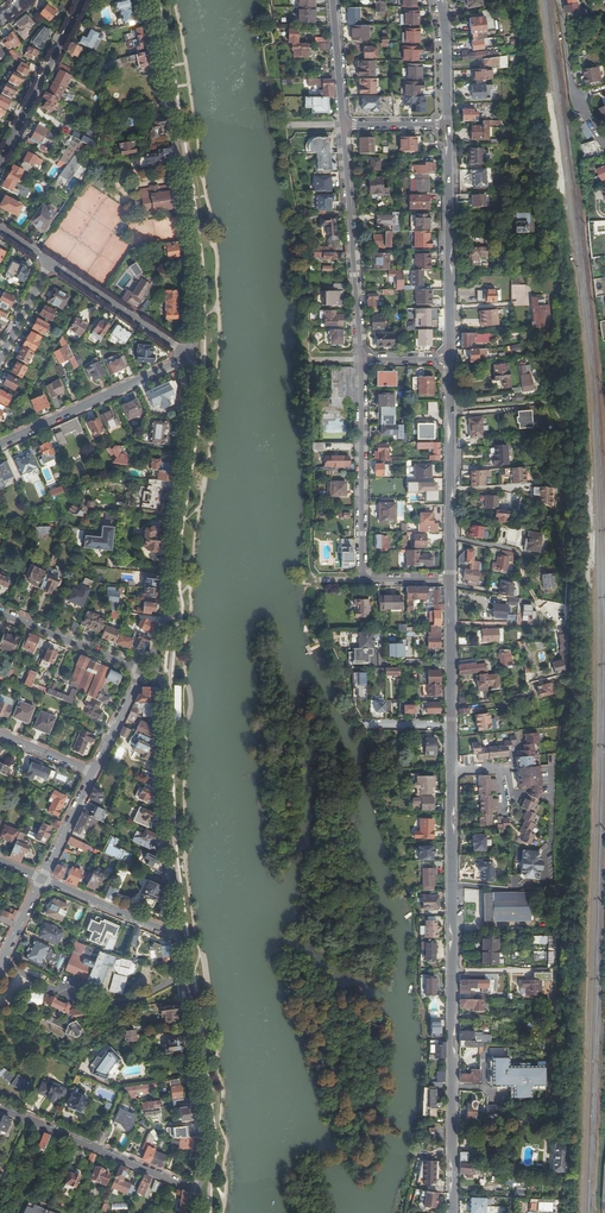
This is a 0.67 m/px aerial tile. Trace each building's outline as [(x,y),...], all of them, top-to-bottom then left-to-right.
[(144,18),(132,21),(129,8),(130,8),(128,0),(125,1),(125,0),(117,2),(117,3),(114,4),(116,11),(119,10),(122,25),(127,24),(128,27),(145,23),(144,18)] [(376,11),(386,10),(386,7),(386,3),(382,3),(382,0),(375,0),(376,11)] [(567,13),(578,11),(579,11),(578,3),(566,5),(567,13)] [(42,10),(39,14),(49,21),(55,13),(47,6),(43,11),(42,10)] [(60,6),(57,9),(65,15),(67,10),(63,7),(62,8),(60,6)] [(313,7),(298,7),(298,21),(313,21),(313,7)] [(359,7),(347,7),(347,20),(341,20),(342,25),(351,25),(359,25),(359,7)] [(404,25),(417,25),(417,20),(417,10),(404,10),(404,14),(404,25)] [(604,23),(604,15),(588,18),(588,20),(590,19),(591,26),(604,23)] [(469,18),(471,40),(482,39),(482,32),(485,31),(484,16),(469,18)] [(17,31),(24,41),(29,35),(27,32),(28,28),(33,24),(28,17),(17,26),(19,29),(17,31)] [(388,43),(387,24),(379,24),(379,32),(382,32),(383,36),(380,37),(381,42),(388,43)] [(367,39),(368,25),(359,25),(351,25),(351,39),(367,39)] [(32,40),(30,43),(41,49),(44,43),(47,36),(50,30),(43,26),(32,40)] [(148,37),(146,26),(142,27),(142,29),(133,31),(133,33),(123,35),(124,43),(132,41),(148,37)] [(287,38),(287,43),(297,43),(297,29),(290,28),(290,38),(287,38)] [(405,28),(405,32),(405,42),(418,42),(419,28),(405,28)] [(100,33),(98,35),(90,30),(85,39),(81,37),(78,43),(91,50),(96,39),(100,41),(101,40),(103,36),(102,35),(100,33)] [(22,44),(12,32),(4,39),(7,42),(4,45),(8,50),(15,44),(19,48),(22,44)] [(150,47),(148,37),(132,41),(134,46),(135,46),(137,50),(150,47)] [(483,49),(482,39),(471,40),(472,50),(483,49)] [(80,49),(70,43),(65,52),(76,57),(77,55),(80,49)] [(307,57),(308,44),(291,44),(291,50),(293,50),(293,56),(307,57)] [(371,46),(364,46),(364,57),(371,57),(376,57),(376,48),(371,48),(371,46)] [(403,46),(403,60),(417,60),(417,55),(417,52),(421,52),(421,46),(403,46)] [(38,53),(28,48),(24,56),(30,59),(32,56),(35,58),(38,53)] [(13,50),(7,55),(10,59),(11,58),(13,55),(15,53),(13,50)] [(480,59),(483,58),(498,57),(498,52),(493,52),(493,51),(461,54),(462,60),(475,58),(480,57),(480,59)] [(152,58),(151,52),(128,57),(129,62),(137,60),(140,71),(141,72),(150,70),(151,69),(149,59),(152,58)] [(591,64),(589,54),(579,56),(582,66),(591,64)] [(508,67),(507,56),(498,57),(499,68),(508,67)] [(484,69),(490,68),(499,68),(498,57),(483,58),(484,69)] [(118,59),(106,62),(103,65),(101,72),(120,67),(118,59)] [(374,75),(374,74),(374,68),(373,61),(360,61),(360,68),(357,68),(357,75),(374,75)] [(21,63),(16,72),(26,77),(28,72),(26,71),(28,67),(21,63)] [(38,68),(31,64),(29,67),(29,69),(36,72),(38,68)] [(407,64),(407,78),(421,78),(421,73),(421,64),(407,64)] [(72,71),(59,65),(57,70),(59,71),(69,76),(72,71)] [(587,77),(588,84),(591,83),(592,86),(596,85),(596,82),(603,81),(601,66),(586,69),(587,75),(588,75),(588,77),(587,77)] [(474,69),(474,80),(491,79),(490,68),(484,69),(474,69)] [(70,76),(69,76),(59,71),(53,83),(64,88),(70,76)] [(13,74),(8,83),(17,88),(22,79),(13,74)] [(375,78),(361,78),(361,86),(359,86),(359,92),(375,92),(375,78)] [(319,84),(319,97),(327,97),(333,97),(331,79),(309,79),(309,84),(319,84)] [(471,85),(472,98),(490,97),(490,90),(492,89),(492,85),(485,85),(485,79),(475,80),(476,85),(471,85)] [(405,96),(418,96),(418,91),(418,88),(422,88),(422,82),(404,82),(405,96)] [(64,88),(53,83),(47,95),(56,100),(57,100),(64,88)] [(6,85),(1,94),(11,100),(16,90),(6,85)] [(47,95),(44,93),(42,98),(46,100),(43,106),(41,107),(41,110),(43,109),(50,112),(52,109),(55,111),(57,110),(58,106),(58,105),(55,103),(56,100),(47,95)] [(0,96),(0,107),(6,110),(10,102),(0,96)] [(379,96),(360,97),(361,108),(371,108),(371,111),(379,111),(379,96)] [(424,110),(424,96),(418,96),(405,96),(404,104),(411,104),(411,111),(424,110)] [(319,97),(305,97),(305,106),(312,106),(312,112),(327,111),(327,97),(319,97)] [(462,117),(462,121),(478,121),(477,113),(473,113),(473,109),(462,109),(462,114),(462,117)] [(165,134),(162,119),(149,121),(150,127),(149,127),(148,128),(148,129),(148,130),(149,132),(147,134),(145,135),(144,136),(144,139),(146,139),(147,139),(147,140),(156,138),(156,136),(165,134)] [(501,124),(500,121),(482,121),(482,126),(471,126),(471,139),(488,139),(488,128),(488,125),(501,125),(501,124)] [(588,124),(582,125),(586,139),(592,137),(588,124)] [(47,131),(37,126),(33,133),(43,138),(47,131)] [(45,139),(49,141),(52,134),(47,131),(43,138),(45,139)] [(47,155),(49,151),(41,147),(45,139),(43,138),(33,133),(30,140),(34,142),(39,145),(39,146),(38,146),(36,149),(47,155)] [(93,149),(94,143),(76,134),(73,138),(82,143),(93,149)] [(82,143),(73,138),(71,137),(68,141),(71,143),(59,161),(67,165),(73,156),(73,155),(79,146),(82,143)] [(329,143),(329,138),(323,138),(322,139),(320,138),(316,138),(313,139),(311,140),(310,152),(329,153),(329,147),(328,147),(328,143),(329,143)] [(359,139),(359,154),(373,154),(373,138),(359,139)] [(401,151),(401,154),(420,154),(420,138),(399,138),(399,151),(401,151)] [(27,139),(25,143),(32,147),(34,142),(30,140),(27,139)] [(586,155),(584,155),(586,160),(597,156),(599,156),(594,141),(583,145),(586,155)] [(133,148),(132,143),(118,145),(120,155),(135,153),(134,148),(133,148)] [(82,148),(79,146),(73,155),(76,157),(78,154),(79,154),(81,152),(80,151),(82,148)] [(483,163),(483,162),(483,154),(483,149),(470,149),(469,163),(483,163)] [(170,164),(167,150),(158,152),(158,155),(145,157),(139,158),(139,161),(136,161),(137,169),(170,164)] [(22,162),(32,167),(34,163),(39,166),(40,166),(42,161),(27,153),(22,162)] [(330,170),(328,153),(315,153),(316,169),(316,171),(315,172),(315,173),(329,173),(332,173),(331,170),(330,170)] [(73,156),(67,165),(63,169),(57,179),(60,180),(61,179),(65,181),(67,178),(68,179),(72,173),(71,172),(79,160),(73,156)] [(380,159),(370,159),(370,170),(379,170),(380,159)] [(67,165),(59,161),(56,165),(63,169),(67,165)] [(413,166),(414,173),(428,173),(428,172),(434,172),(434,163),(425,163),(425,166),(413,166)] [(1,177),(0,179),(0,188),(25,200),(30,191),(16,184),(17,181),(21,183),(23,178),(20,176),(22,171),(13,166),(6,179),(1,177)] [(486,168),(470,169),(470,173),(473,173),(473,188),(486,187),(486,168)] [(140,179),(140,170),(124,169),(124,178),(140,179)] [(315,173),(313,173),(313,192),(329,192),(329,187),(329,182),(329,177),(329,173),(315,173)] [(381,177),(370,178),(371,195),(374,194),(374,198),(381,198),(381,194),(382,194),(381,177)] [(429,179),(428,179),(415,179),(415,180),(414,192),(423,192),(428,192),(429,179)] [(150,189),(139,191),(144,217),(159,214),(159,212),(168,211),(168,209),(173,208),(170,193),(167,194),(166,187),(157,188),(157,187),(149,188),(150,189)] [(423,192),(414,192),(411,192),(411,195),(408,195),(408,209),(428,209),(428,195),(424,195),(423,192)] [(314,195),(315,211),(327,211),(329,211),(329,202),(331,202),(331,195),(314,195)] [(471,195),(472,207),(485,207),(484,195),(471,195)] [(4,203),(1,209),(16,217),(22,206),(4,197),(2,202),(4,203)] [(50,211),(46,208),(42,206),(30,222),(44,231),(49,223),(51,222),(56,215),(50,211)] [(400,232),(400,212),(393,212),(393,216),(377,215),(377,226),(393,226),(393,231),(400,232)] [(529,214),(515,214),(515,232),(534,232),(534,215),(529,216),(529,214)] [(335,222),(335,216),(328,217),(319,217),(320,226),(326,225),(327,240),(336,239),(336,233),(335,233),(334,222),(335,222)] [(414,216),(414,231),(428,232),(428,216),(414,216)] [(391,236),(391,231),(374,231),(374,235),(373,235),(373,247),(389,247),(389,242),(390,241),(390,238),(391,236)] [(428,241),(428,232),(414,231),(414,247),(430,247),(431,241),(428,241)] [(183,250),(182,242),(163,245),(163,248),(165,248),(167,258),(178,257),(177,251),(183,250)] [(488,248),(470,248),(470,259),(472,259),(472,265),(478,265),(478,259),(487,259),(488,248)] [(334,252),(314,252),(314,257),(322,257),(322,259),(327,259),(327,261),(330,261),(330,259),(335,259),(335,258),(343,258),(343,252),(334,252)] [(372,269),(389,269),(388,254),(372,254),(372,269)] [(415,255),(415,270),(422,270),(430,270),(430,255),(415,255)] [(19,267),(11,263),(6,274),(23,283),(28,272),(24,269),(22,267),(21,266),(19,267)] [(130,268),(133,273),(139,269),(136,264),(130,268)] [(127,290),(121,300),(132,308),(136,302),(139,304),(144,297),(143,297),(150,287),(152,280),(149,278),(145,280),(139,269),(133,273),(139,283),(132,293),(127,290)] [(176,277),(175,269),(158,272),(158,280),(176,277)] [(395,276),(395,289),(401,290),(400,274),(402,274),(402,270),(389,269),(389,276),(395,276)] [(422,285),(422,270),(415,270),(402,270),(402,274),(411,274),(411,286),(422,285)] [(524,285),(511,285),(511,303),(524,303),(524,285)] [(423,289),(416,290),(416,305),(431,305),(431,299),(429,299),(429,290),(423,289)] [(12,295),(19,298),(22,293),(15,290),(12,295)] [(55,290),(54,290),(47,302),(61,310),(68,298),(67,297),(67,296),(56,290),(55,290)] [(486,291),(476,291),(477,302),(495,301),(495,290),(492,290),(486,290),(486,291)] [(326,291),(323,291),(323,298),(324,298),(324,305),(342,305),(342,291),(333,291),(326,291)] [(176,292),(165,292),(166,319),(177,319),(177,313),(176,313),(176,292)] [(0,294),(0,303),(9,307),(13,299),(3,294),(2,295),(0,294)] [(365,306),(365,308),(382,309),(382,299),(377,299),(377,294),(367,294),(367,300),(366,300),(367,306),(365,306)] [(533,298),(535,327),(550,326),(549,305),(545,305),(545,306),(537,306),(536,300),(540,300),(539,297),(533,298)] [(139,311),(143,313),(150,302),(146,299),(139,311)] [(55,312),(44,307),(42,311),(41,311),(39,315),(51,321),(55,312)] [(430,309),(414,309),(414,326),(430,326),(430,309)] [(497,310),(479,312),(481,326),(498,324),(497,310)] [(335,311),(324,311),(324,325),(342,326),(342,315),(335,315),(335,311)] [(87,323),(77,317),(76,319),(75,319),(69,330),(79,336),(86,326),(85,326),(87,323)] [(371,318),(372,330),(383,330),(383,317),(371,318)] [(47,335),(50,327),(37,320),(32,329),(43,335),(43,333),(47,335)] [(100,341),(103,338),(102,337),(108,327),(102,324),(99,322),(90,335),(100,341)] [(131,335),(116,325),(109,335),(124,345),(131,335)] [(341,330),(328,330),(328,335),(330,335),(330,344),(341,344),(341,330)] [(431,346),(431,330),(418,330),(418,346),(431,346)] [(40,337),(32,332),(29,337),(28,337),(23,346),(33,351),(38,342),(37,342),(40,337)] [(392,333),(376,333),(376,347),(392,347),(392,333)] [(461,334),(461,347),(472,347),(472,343),(473,342),(473,338),(481,337),(481,340),(495,339),(495,333),(488,334),(488,333),(476,334),(461,334)] [(151,347),(138,346),(136,362),(152,363),(152,356),(151,356),(151,347)] [(32,352),(23,347),(16,359),(26,364),(32,352)] [(78,367),(70,350),(65,353),(62,348),(54,353),(57,359),(59,364),(68,360),(72,370),(78,367)] [(477,356),(476,348),(463,349),(464,354),(465,355),(469,354),(470,361),(478,360),(477,356)] [(77,364),(82,361),(79,354),(74,356),(77,364)] [(129,367),(124,355),(114,359),(113,356),(111,357),(108,358),(106,360),(107,363),(106,363),(106,365),(111,375),(116,373),(116,375),(121,373),(120,371),(129,367)] [(103,373),(96,359),(90,361),(92,365),(85,369),(88,375),(90,374),(92,379),(103,373)] [(26,369),(15,363),(10,372),(21,378),(26,369)] [(503,387),(510,387),(508,364),(493,365),(494,380),(502,380),(503,387)] [(60,365),(56,367),(60,375),(64,374),(60,365)] [(526,365),(520,366),(522,391),(527,390),(527,391),(533,391),(531,375),(525,375),(527,373),(526,365)] [(331,405),(354,405),(354,370),(352,367),(331,367),(331,405)] [(394,373),(378,373),(378,385),(394,385),(394,373)] [(18,382),(8,376),(3,385),(13,391),(18,382)] [(432,377),(412,377),(412,389),(418,389),(418,394),(432,394),(432,377)] [(55,382),(46,387),(50,395),(51,398),(52,399),(56,397),(56,395),(62,392),(60,388),(62,387),(59,380),(55,382)] [(152,408),(158,405),(160,409),(169,404),(167,401),(172,399),(173,397),(175,398),(176,398),(176,397),(176,396),(174,395),(174,391),(170,382),(145,393),(149,401),(148,402),(151,408),(152,408)] [(0,392),(0,403),(6,406),(10,397),(0,392)] [(393,407),(396,407),(396,402),(395,402),(395,393),(378,393),(378,407),(393,407)] [(43,396),(30,401),(35,412),(48,407),(43,396)] [(135,400),(121,407),(128,421),(142,414),(135,400)] [(428,411),(437,411),(437,402),(427,402),(428,411)] [(381,425),(393,425),(393,407),(378,407),(378,414),(380,414),(380,419),(378,419),(378,425),(381,425)] [(517,422),(518,427),(532,426),(531,409),(518,411),(519,416),(515,416),(515,422),(517,422)] [(110,411),(101,416),(107,429),(118,424),(114,416),(112,417),(110,411)] [(45,432),(52,447),(57,445),(59,447),(66,444),(63,436),(74,431),(77,435),(82,433),(76,418),(60,425),(45,432)] [(481,418),(469,419),(471,437),(482,436),(481,418)] [(91,422),(87,424),(92,436),(102,431),(97,420),(96,420),(96,419),(95,419),(92,420),(91,422)] [(168,422),(151,420),(148,443),(165,445),(166,437),(163,436),(164,430),(167,430),(168,422)] [(429,439),(433,439),(433,424),(429,424),(429,420),(416,420),(416,424),(417,424),(417,443),(429,443),(429,439)] [(393,425),(381,425),(381,434),(397,434),(397,439),(402,439),(402,425),(393,425)] [(43,458),(53,454),(48,442),(42,445),(38,447),(43,458)] [(417,443),(417,448),(429,449),(430,448),(433,448),(433,456),(429,456),(429,460),(439,461),(439,443),(429,443),(417,443)] [(375,451),(375,461),(390,461),(402,461),(402,458),(388,458),(388,445),(378,445),(378,451),(375,451)] [(110,467),(124,468),(124,465),(125,465),(126,456),(119,455),(119,447),(115,446),(111,448),(115,459),(110,467)] [(507,446),(494,447),(495,457),(493,457),(493,465),(508,465),(507,446)] [(20,476),(37,468),(29,452),(23,455),(24,457),(20,459),(19,457),(13,460),(20,476)] [(319,467),(319,470),(354,470),(354,467),(348,467),(348,456),(325,456),(325,467),(319,467)] [(150,470),(153,470),(173,472),(174,466),(166,465),(166,464),(159,463),(159,461),(151,460),(150,470)] [(390,461),(375,461),(375,475),(383,476),(383,472),(387,472),(387,465),(390,465),(390,461)] [(0,465),(0,491),(1,490),(4,488),(4,487),(2,482),(9,479),(3,464),(0,465)] [(414,465),(414,478),(415,478),(426,478),(430,478),(430,466),(414,465)] [(511,468),(504,468),(505,474),(511,474),(512,483),(524,482),(523,473),(525,473),(524,467),(511,468)] [(491,469),(472,470),(473,479),(471,479),(472,486),(485,485),(484,476),(491,476),(491,469)] [(153,470),(151,480),(171,483),(172,477),(173,472),(153,470)] [(426,478),(415,478),(415,502),(426,502),(426,497),(432,497),(432,485),(426,485),(426,478)] [(151,480),(147,480),(147,487),(150,487),(147,510),(151,511),(152,505),(158,506),(159,500),(164,500),(165,495),(163,495),(164,488),(170,489),(171,483),(151,480)] [(345,482),(330,482),(330,496),(345,496),(345,482)] [(48,492),(50,498),(62,493),(60,487),(48,492)] [(538,495),(538,503),(539,503),(546,507),(549,508),(551,488),(539,488),(532,488),(532,495),(538,495)] [(485,509),(497,509),(498,496),(485,495),(485,509)] [(536,502),(528,500),(527,508),(535,509),(536,504),(536,502)] [(82,514),(86,514),(86,512),(92,513),(92,511),(93,512),(93,507),(92,507),(93,502),(85,501),(84,506),(81,504),(78,509),(73,505),(68,512),(73,516),(81,517),(82,514)] [(394,504),(379,504),(379,521),(394,522),(394,504)] [(507,511),(496,510),(495,517),(498,517),(498,521),(506,522),(507,511)] [(119,514),(106,512),(105,521),(118,522),(119,514)] [(418,523),(418,532),(437,532),(437,523),(433,523),(433,518),(431,518),(431,513),(420,513),(420,523),(418,523)] [(68,535),(70,526),(62,523),(64,526),(64,528),(68,535)] [(110,551),(113,529),(107,529),(108,527),(101,526),(100,537),(84,536),(82,547),(110,551)] [(483,528),(470,526),(469,537),(482,538),(483,528)] [(50,534),(50,527),(37,527),(34,533),(33,537),(38,539),(40,534),(50,534)] [(162,545),(163,536),(158,536),(159,529),(157,527),(152,527),(150,528),(150,530),(146,529),(145,534),(144,534),(144,540),(145,540),(144,546),(146,546),(146,549),(147,551),(153,551),(154,552),(157,550),(158,551),(156,554),(158,556),(162,556),(162,545)] [(542,535),(528,532),(526,550),(539,552),(542,535)] [(426,534),(414,534),(414,547),(425,547),(426,534)] [(382,550),(388,550),(388,537),(382,537),(382,538),(380,538),(380,536),(374,535),(374,548),(380,548),(380,547),(382,547),(382,550)] [(341,568),(354,568),(354,552),(353,552),(353,547),(351,547),(351,539),(341,539),(341,568)] [(418,550),(407,550),(407,566),(430,566),(430,554),(424,554),(424,556),(418,556),(418,550)] [(482,572),(484,563),(473,562),(473,550),(466,550),(459,558),(459,563),(465,564),(467,564),(467,563),(471,563),(470,570),(478,572),(482,572)] [(514,552),(501,551),(501,556),(497,555),(495,570),(507,572),(509,562),(513,562),(514,552)] [(46,573),(46,571),(30,564),(29,566),(46,573)] [(40,587),(45,574),(46,573),(29,566),(27,571),(26,571),(24,575),(24,576),(25,576),(25,577),(30,579),(28,584),(32,585),(33,584),(40,587)] [(478,572),(470,570),(464,570),(463,580),(477,582),(478,572)] [(554,573),(542,574),(544,588),(556,587),(554,573)] [(40,587),(39,588),(43,590),(43,591),(50,594),(53,585),(56,587),(58,585),(60,582),(58,580),(45,574),(40,587)] [(160,589),(161,577),(145,576),(144,588),(160,589)] [(84,600),(92,582),(84,579),(79,592),(72,589),(68,597),(66,597),(65,599),(67,600),(67,601),(80,606),(82,599),(84,600)] [(500,595),(512,596),(514,584),(502,582),(500,595)] [(427,590),(427,587),(406,587),(406,611),(412,611),(413,600),(415,599),(424,599),(424,606),(433,606),(433,611),(439,611),(443,611),(443,604),(439,604),(439,590),(427,590)] [(439,604),(443,604),(443,587),(427,587),(427,590),(439,590),(439,604)] [(108,597),(107,604),(112,612),(114,612),(114,604),(118,604),(119,590),(115,590),(115,588),(107,588),(106,597),(108,597)] [(160,594),(160,589),(144,588),(144,592),(142,592),(142,597),(156,599),(160,599),(160,594)] [(390,609),(390,596),(380,596),(380,609),(390,609)] [(390,596),(390,609),(400,609),(400,596),(390,596)] [(368,600),(355,600),(354,605),(357,605),(357,610),(354,610),(354,618),(368,618),(368,600)] [(160,612),(160,605),(156,604),(144,603),(143,613),(150,614),(150,611),(160,612)] [(507,605),(493,604),(492,618),(506,619),(507,605)] [(430,632),(440,632),(439,611),(433,611),(433,626),(430,626),(430,632)] [(96,618),(96,616),(87,612),(85,617),(83,622),(82,621),(80,626),(85,628),(85,627),(98,632),(99,632),(100,631),(101,629),(103,624),(104,625),(106,620),(102,618),(101,620),(96,618)] [(151,634),(155,625),(142,619),(138,628),(151,634)] [(73,622),(70,631),(72,632),(75,634),(79,625),(73,622)] [(115,643),(119,632),(106,627),(101,637),(115,643)] [(502,629),(481,630),(482,630),(479,630),(477,632),(477,636),(479,637),(479,639),(482,641),(502,641),(502,629)] [(142,652),(149,639),(135,632),(132,640),(130,647),(134,648),(142,652)] [(371,632),(349,632),(349,642),(358,642),(358,648),(367,648),(370,648),(371,648),(371,643),(372,643),(372,638),(371,638),(371,632)] [(406,632),(406,637),(414,637),(428,637),(428,647),(440,647),(440,632),(430,632),(416,632),(406,632)] [(4,634),(0,644),(0,648),(12,653),(18,638),(12,636),(12,637),(4,634)] [(33,653),(39,638),(36,637),(29,634),(23,649),(33,653)] [(565,671),(566,674),(568,674),(570,674),(566,658),(567,646),(567,638),(564,634),(558,636),(560,645),(559,645),(563,660),(553,663),(555,674),(565,671)] [(132,640),(120,635),(117,644),(128,648),(129,649),(130,647),(132,640)] [(389,656),(398,656),(398,644),(389,644),(389,656)] [(367,656),(367,648),(358,648),(353,648),(353,652),(354,659),(366,659),(366,656),(367,656)] [(51,664),(56,653),(47,649),(43,660),(51,664)] [(499,656),(501,669),(517,667),(517,664),(512,664),(510,649),(499,650),(499,656)] [(352,664),(366,664),(366,659),(354,659),(353,652),(347,652),(348,668),(352,668),(352,664)] [(80,684),(89,661),(90,660),(85,658),(80,656),(76,666),(77,666),(71,680),(72,681),(80,684)] [(106,680),(110,670),(89,661),(80,684),(77,691),(92,698),(96,700),(101,689),(104,684),(106,680)] [(458,666),(459,675),(486,671),(491,670),(490,663),(476,665),(475,664),(458,666)] [(399,676),(399,668),(385,668),(385,675),(385,676),(399,676)] [(31,687),(36,674),(35,673),(36,672),(32,670),(31,672),(30,671),(25,685),(31,687)] [(122,675),(110,670),(106,680),(112,682),(118,685),(122,675)] [(433,672),(418,672),(418,683),(439,683),(439,679),(439,671),(433,671),(433,672)] [(365,673),(352,673),(353,699),(356,699),(356,698),(365,698),(365,673)] [(487,685),(486,675),(486,674),(476,675),(477,691),(484,691),(484,700),(489,700),(487,685)] [(496,675),(486,675),(487,685),(491,685),(492,688),(497,688),(496,675)] [(77,691),(80,684),(72,681),(71,685),(73,686),(68,698),(63,695),(61,700),(66,702),(72,704),(77,691)] [(61,700),(63,695),(53,691),(56,684),(52,682),(47,694),(61,700)] [(439,684),(428,684),(427,696),(440,696),(439,684)] [(550,684),(536,687),(539,697),(552,694),(550,684)] [(139,695),(128,716),(134,718),(136,715),(138,716),(142,708),(141,703),(143,703),(142,715),(153,715),(153,688),(141,688),(141,695),(139,695)] [(102,691),(103,690),(101,689),(96,700),(101,702),(106,705),(109,699),(102,695),(104,692),(102,691)] [(16,699),(1,693),(0,697),(0,703),(12,708),(16,699)] [(98,708),(101,702),(96,700),(92,698),(85,713),(100,721),(104,713),(95,709),(96,707),(98,708)] [(370,712),(385,712),(385,703),(383,703),(383,699),(378,699),(378,703),(370,703),(370,712)] [(28,723),(34,708),(19,702),(12,717),(28,723)] [(12,708),(0,703),(0,716),(1,716),(8,718),(12,708)] [(426,709),(426,713),(439,713),(439,703),(428,703),(428,709),(426,709)] [(414,713),(415,705),(404,705),(404,713),(414,713)] [(49,733),(55,718),(40,712),(34,727),(49,733)] [(488,714),(474,716),(477,731),(496,728),(495,719),(489,719),(488,714)] [(128,716),(126,720),(134,724),(136,719),(134,718),(128,716)] [(140,721),(135,733),(149,739),(154,730),(154,728),(140,721)] [(123,727),(120,734),(126,737),(129,730),(123,727)] [(92,743),(95,736),(81,730),(73,750),(82,754),(88,742),(92,743)] [(135,733),(133,732),(128,743),(135,746),(133,750),(140,754),(139,757),(151,763),(152,761),(155,763),(155,742),(149,739),(135,733)] [(540,777),(539,766),(533,766),(532,755),(534,755),(533,744),(539,744),(538,733),(524,735),(525,741),(528,740),(528,745),(525,745),(523,745),(523,750),(517,751),(517,757),(515,758),(516,764),(518,763),(518,768),(516,768),(518,789),(530,787),(530,792),(528,796),(532,798),(536,800),(540,792),(539,779),(540,777)] [(276,745),(285,743),(283,736),(274,737),(276,745)] [(480,742),(472,743),(473,755),(478,754),(478,761),(493,759),(493,758),(509,756),(508,749),(512,749),(512,744),(516,744),(515,736),(510,737),(510,741),(504,742),(504,746),(480,749),(480,742)] [(424,739),(424,755),(435,755),(435,739),(424,739)] [(8,777),(11,770),(7,768),(8,766),(0,762),(0,773),(1,774),(8,777)] [(46,780),(51,770),(44,768),(44,767),(39,765),(38,765),(32,763),(26,777),(32,780),(34,775),(46,780)] [(58,773),(56,778),(65,782),(67,777),(58,773)] [(491,795),(489,795),(489,790),(496,790),(496,779),(489,779),(489,775),(478,775),(478,795),(480,795),(480,814),(479,814),(479,824),(491,824),(491,810),(498,810),(498,799),(491,799),(491,795)] [(156,788),(155,782),(144,776),(143,777),(149,780),(148,782),(146,781),(145,783),(145,784),(156,788)] [(432,798),(433,798),(433,788),(433,776),(415,777),(415,782),(415,783),(414,783),(413,784),(413,785),(413,786),(413,787),(414,787),(414,788),(415,788),(415,794),(414,794),(414,798),(432,798)] [(20,783),(12,779),(10,783),(18,787),(20,783)] [(156,795),(156,788),(145,784),(143,789),(154,794),(156,795)] [(143,789),(140,788),(139,787),(135,797),(149,803),(156,801),(151,799),(154,794),(143,789)] [(93,789),(89,798),(99,803),(102,798),(99,797),(101,792),(93,789)] [(64,803),(67,797),(54,790),(51,797),(54,799),(63,803),(64,803)] [(432,798),(414,798),(413,798),(413,804),(422,804),(422,810),(432,810),(432,798)] [(59,810),(63,803),(54,799),(48,811),(57,816),(60,811),(59,810)] [(535,803),(530,801),(524,799),(520,808),(527,810),(523,819),(525,819),(521,827),(519,832),(525,835),(522,841),(526,843),(527,842),(530,844),(534,835),(531,833),(531,832),(535,824),(533,823),(536,814),(531,812),(535,803)] [(157,816),(140,808),(134,822),(146,827),(151,829),(152,824),(155,825),(156,824),(157,823),(157,816)] [(511,808),(509,812),(512,814),(510,818),(517,821),(519,816),(517,815),(519,811),(511,808)] [(82,813),(73,830),(73,832),(78,834),(79,833),(81,828),(82,826),(88,829),(89,827),(90,828),(94,827),(98,821),(82,813)] [(419,820),(419,833),(419,839),(432,839),(432,820),(419,820)] [(57,831),(59,826),(54,824),(51,822),(49,827),(57,831)] [(17,831),(4,826),(0,836),(0,838),(4,840),(5,839),(7,840),(7,841),(13,843),(17,831)] [(27,836),(43,843),(47,836),(47,837),(50,831),(41,827),(37,835),(29,831),(27,836)] [(150,850),(149,841),(158,845),(158,837),(145,830),(143,834),(136,831),(132,841),(132,842),(140,846),(140,845),(143,846),(143,847),(150,850)] [(19,832),(9,857),(19,861),(23,852),(25,853),(29,842),(22,839),(23,834),(21,833),(19,832)] [(474,834),(474,839),(474,845),(473,850),(485,850),(485,834),(474,834)] [(111,857),(120,861),(123,863),(125,858),(128,860),(131,855),(119,849),(119,850),(114,848),(118,840),(110,836),(102,853),(105,854),(107,855),(111,857)] [(84,854),(87,848),(88,846),(70,838),(67,843),(83,850),(82,852),(82,853),(84,854)] [(97,854),(99,851),(88,846),(87,848),(94,851),(93,852),(97,854)] [(418,854),(418,861),(431,861),(431,855),(432,854),(432,850),(432,847),(418,847),(418,849),(417,851),(417,853),(418,854)] [(523,867),(521,867),(521,873),(525,878),(535,878),(540,873),(540,869),(540,859),(540,855),(536,850),(531,849),(526,850),(521,853),(521,854),(521,859),(523,859),(523,867)] [(162,872),(160,860),(140,851),(139,854),(143,856),(144,855),(145,856),(144,859),(148,861),(146,865),(162,872)] [(482,871),(481,880),(493,881),(494,869),(490,869),(491,862),(483,861),(483,862),(479,862),(477,864),(477,867),(478,870),(482,871)] [(54,877),(61,879),(65,869),(57,865),(53,872),(54,877)] [(65,881),(76,886),(81,872),(74,869),(71,867),(65,881)] [(124,881),(127,871),(118,868),(115,878),(124,881)] [(434,890),(434,875),(434,869),(422,869),(422,890),(434,890)] [(93,871),(85,886),(93,890),(96,881),(99,882),(102,875),(93,871)] [(155,901),(167,907),(165,897),(160,895),(161,893),(159,892),(161,888),(148,882),(145,888),(145,887),(141,895),(146,897),(142,903),(152,908),(155,901)] [(104,898),(113,902),(117,892),(108,889),(104,898)] [(531,921),(531,913),(530,899),(536,899),(536,893),(483,893),(483,921),(531,921)] [(439,896),(423,896),(423,909),(438,909),(439,896)] [(61,921),(68,906),(54,899),(47,914),(61,921)] [(13,921),(18,911),(14,910),(12,915),(3,911),(1,916),(13,921)] [(0,916),(0,921),(11,926),(13,921),(1,916),(0,916)] [(115,935),(120,925),(104,918),(103,921),(100,919),(99,922),(91,919),(86,930),(92,932),(88,940),(105,947),(111,934),(115,935)] [(425,926),(424,926),(424,938),(425,938),(437,938),(437,932),(437,928),(437,926),(435,926),(435,921),(425,921),(425,926)] [(39,936),(57,944),(63,932),(45,923),(39,936)] [(558,937),(529,935),(529,942),(539,942),(539,939),(549,939),(548,951),(556,951),(558,937)] [(503,963),(503,954),(495,953),(496,945),(503,946),(503,938),(498,938),(498,937),(481,937),(481,959),(481,964),(498,964),(498,963),(503,963)] [(424,938),(421,938),(420,950),(420,960),(425,960),(435,960),(435,941),(424,941),(425,938),(424,938)] [(35,939),(32,946),(29,952),(26,959),(40,966),(43,959),(45,960),(47,959),(48,955),(48,954),(46,953),(49,946),(35,939)] [(137,962),(135,960),(134,961),(125,959),(106,954),(75,941),(71,951),(78,954),(79,953),(90,958),(89,962),(87,961),(86,961),(82,960),(83,958),(75,955),(73,959),(70,958),(66,970),(87,979),(87,980),(95,979),(101,963),(107,965),(109,963),(114,965),(114,966),(118,973),(127,976),(134,972),(137,962)] [(173,949),(172,945),(161,947),(162,955),(158,955),(158,957),(162,956),(174,955),(173,949)] [(107,966),(107,965),(101,963),(95,979),(87,980),(88,985),(93,985),(99,987),(107,966)] [(113,973),(108,991),(122,995),(127,977),(113,973)] [(435,977),(425,977),(425,995),(435,996),(435,977)] [(495,991),(497,980),(485,980),(469,980),(459,980),(460,994),(465,994),(465,992),(470,992),(470,987),(482,987),(482,992),(491,993),(491,991),(495,991)] [(519,980),(519,988),(526,988),(526,995),(540,995),(540,980),(519,980)] [(23,1003),(41,1005),(43,993),(24,991),(23,1003)] [(72,1016),(85,1014),(84,1009),(69,1011),(68,1013),(66,1012),(69,1006),(65,1003),(64,1004),(56,1000),(56,999),(51,997),(48,1004),(72,1016)] [(486,999),(476,999),(459,999),(460,1008),(474,1007),(474,1009),(481,1009),(481,1004),(486,1004),(486,999)] [(176,1011),(175,1006),(175,1005),(160,1007),(161,1013),(164,1013),(165,1021),(177,1020),(176,1013),(175,1012),(176,1011)] [(74,1019),(72,1016),(68,1025),(66,1029),(72,1032),(72,1033),(73,1033),(73,1032),(77,1035),(79,1036),(81,1036),(82,1037),(83,1037),(82,1036),(85,1034),(74,1019)] [(66,1030),(57,1026),(42,1018),(38,1026),(44,1028),(44,1029),(45,1030),(44,1031),(46,1031),(47,1032),(49,1032),(49,1033),(50,1033),(50,1032),(51,1032),(63,1037),(66,1030)] [(66,1029),(68,1025),(59,1021),(57,1026),(66,1030),(66,1029)] [(460,1032),(460,1041),(460,1047),(477,1047),(480,1056),(484,1047),(484,1042),(490,1043),(490,1035),(483,1035),(483,1033),(474,1033),(474,1031),(474,1030),(467,1030),(467,1032),(460,1032)] [(180,1044),(179,1038),(172,1039),(173,1040),(168,1041),(169,1045),(165,1046),(166,1053),(182,1051),(181,1044),(180,1044)] [(445,1058),(445,1043),(438,1043),(438,1040),(431,1040),(430,1040),(429,1060),(434,1060),(434,1058),(445,1058)] [(116,1063),(121,1059),(110,1047),(105,1052),(106,1053),(102,1059),(98,1056),(91,1066),(94,1068),(91,1074),(106,1080),(108,1074),(107,1074),(115,1062),(116,1063)] [(328,1053),(329,1061),(347,1057),(345,1049),(328,1053)] [(370,1057),(368,1050),(358,1053),(360,1060),(370,1057)] [(508,1066),(508,1056),(492,1056),(492,1087),(513,1086),(515,1086),(515,1090),(513,1090),(513,1099),(531,1099),(531,1086),(546,1086),(546,1066),(508,1066)] [(190,1067),(188,1057),(186,1057),(186,1058),(185,1059),(185,1061),(182,1061),(183,1070),(190,1069),(190,1067)] [(350,1067),(347,1057),(329,1061),(332,1071),(350,1067)] [(464,1082),(470,1082),(480,1082),(480,1070),(472,1070),(472,1074),(460,1074),(460,1082),(462,1082),(464,1082)] [(25,1082),(16,1075),(13,1078),(8,1074),(5,1079),(18,1090),(25,1082)] [(181,1097),(179,1079),(165,1081),(165,1082),(169,1082),(172,1098),(181,1097)] [(425,1100),(434,1100),(435,1089),(442,1089),(442,1083),(429,1082),(429,1088),(425,1088),(425,1100)] [(59,1098),(60,1096),(61,1095),(64,1096),(67,1089),(58,1086),(58,1085),(53,1083),(50,1091),(49,1090),(47,1096),(47,1097),(53,1099),(54,1096),(59,1098)] [(143,1093),(155,1092),(154,1087),(153,1083),(134,1086),(135,1093),(143,1092),(143,1093)] [(83,1106),(87,1098),(77,1094),(80,1089),(74,1086),(69,1100),(70,1100),(68,1107),(80,1112),(82,1105),(83,1106)] [(157,1107),(161,1107),(162,1105),(162,1102),(161,1101),(158,1102),(158,1101),(147,1103),(147,1100),(142,1101),(143,1103),(141,1103),(142,1106),(137,1107),(139,1110),(157,1107)] [(434,1100),(425,1100),(424,1115),(434,1116),(434,1100)] [(476,1119),(478,1102),(477,1101),(476,1100),(474,1100),(472,1101),(471,1102),(471,1104),(471,1105),(468,1105),(466,1120),(474,1120),(475,1119),(476,1119)] [(502,1106),(486,1106),(486,1114),(501,1115),(502,1106)] [(194,1118),(192,1107),(181,1108),(181,1110),(177,1111),(176,1112),(177,1116),(178,1116),(178,1119),(180,1119),(182,1129),(196,1127),(194,1118)] [(129,1131),(135,1116),(119,1109),(114,1121),(124,1125),(123,1128),(129,1131)] [(11,1120),(3,1117),(0,1124),(0,1130),(5,1132),(11,1120)] [(100,1141),(104,1133),(98,1131),(94,1139),(100,1141)] [(109,1135),(104,1132),(104,1133),(100,1141),(106,1144),(109,1135)] [(39,1149),(43,1151),(50,1136),(44,1134),(39,1147),(40,1147),(39,1149)] [(119,1145),(124,1147),(128,1136),(122,1135),(119,1145)] [(51,1155),(58,1140),(50,1136),(43,1151),(51,1155)] [(198,1153),(200,1138),(187,1138),(186,1149),(193,1149),(193,1153),(198,1153)] [(146,1151),(142,1159),(149,1162),(155,1150),(156,1147),(146,1142),(143,1147),(147,1149),(146,1151)] [(567,1145),(555,1144),(553,1170),(565,1171),(567,1145)] [(149,1162),(163,1168),(165,1163),(167,1164),(167,1162),(163,1160),(164,1156),(156,1152),(156,1150),(155,1150),(149,1162)] [(460,1164),(471,1164),(471,1156),(468,1156),(468,1152),(460,1152),(460,1164)] [(96,1156),(91,1154),(88,1161),(89,1162),(89,1163),(93,1165),(96,1156)] [(433,1170),(435,1170),(439,1170),(439,1162),(423,1161),(422,1183),(435,1184),(435,1173),(433,1173),(433,1170)] [(478,1174),(478,1165),(471,1164),(460,1164),(460,1173),(467,1173),(467,1177),(473,1177),(473,1174),(478,1174)] [(128,1169),(120,1166),(111,1188),(134,1198),(136,1193),(138,1188),(123,1182),(128,1169)] [(94,1170),(91,1168),(88,1177),(91,1178),(90,1180),(105,1186),(110,1175),(104,1173),(104,1172),(95,1168),(94,1170)] [(71,1195),(80,1174),(74,1172),(72,1176),(68,1174),(62,1191),(64,1192),(64,1194),(67,1195),(69,1194),(71,1195)] [(143,1176),(138,1188),(136,1193),(143,1196),(150,1179),(143,1176)] [(505,1186),(516,1186),(516,1178),(506,1178),(505,1186)] [(527,1180),(518,1178),(517,1186),(527,1187),(527,1180)] [(162,1184),(156,1181),(152,1190),(159,1193),(162,1184)] [(438,1193),(422,1190),(420,1206),(436,1208),(437,1203),(438,1198),(437,1198),(438,1193)] [(179,1191),(179,1196),(182,1196),(180,1212),(189,1212),(191,1199),(189,1195),(179,1191)] [(471,1196),(470,1212),(486,1212),(487,1197),(471,1196)] [(538,1199),(529,1199),(529,1212),(537,1212),(537,1210),(540,1210),(540,1211),(556,1212),(557,1205),(553,1205),(553,1203),(546,1203),(546,1200),(542,1200),(542,1202),(540,1202),(540,1203),(538,1203),(538,1199)] [(28,1203),(24,1212),(51,1212),(28,1203)]
